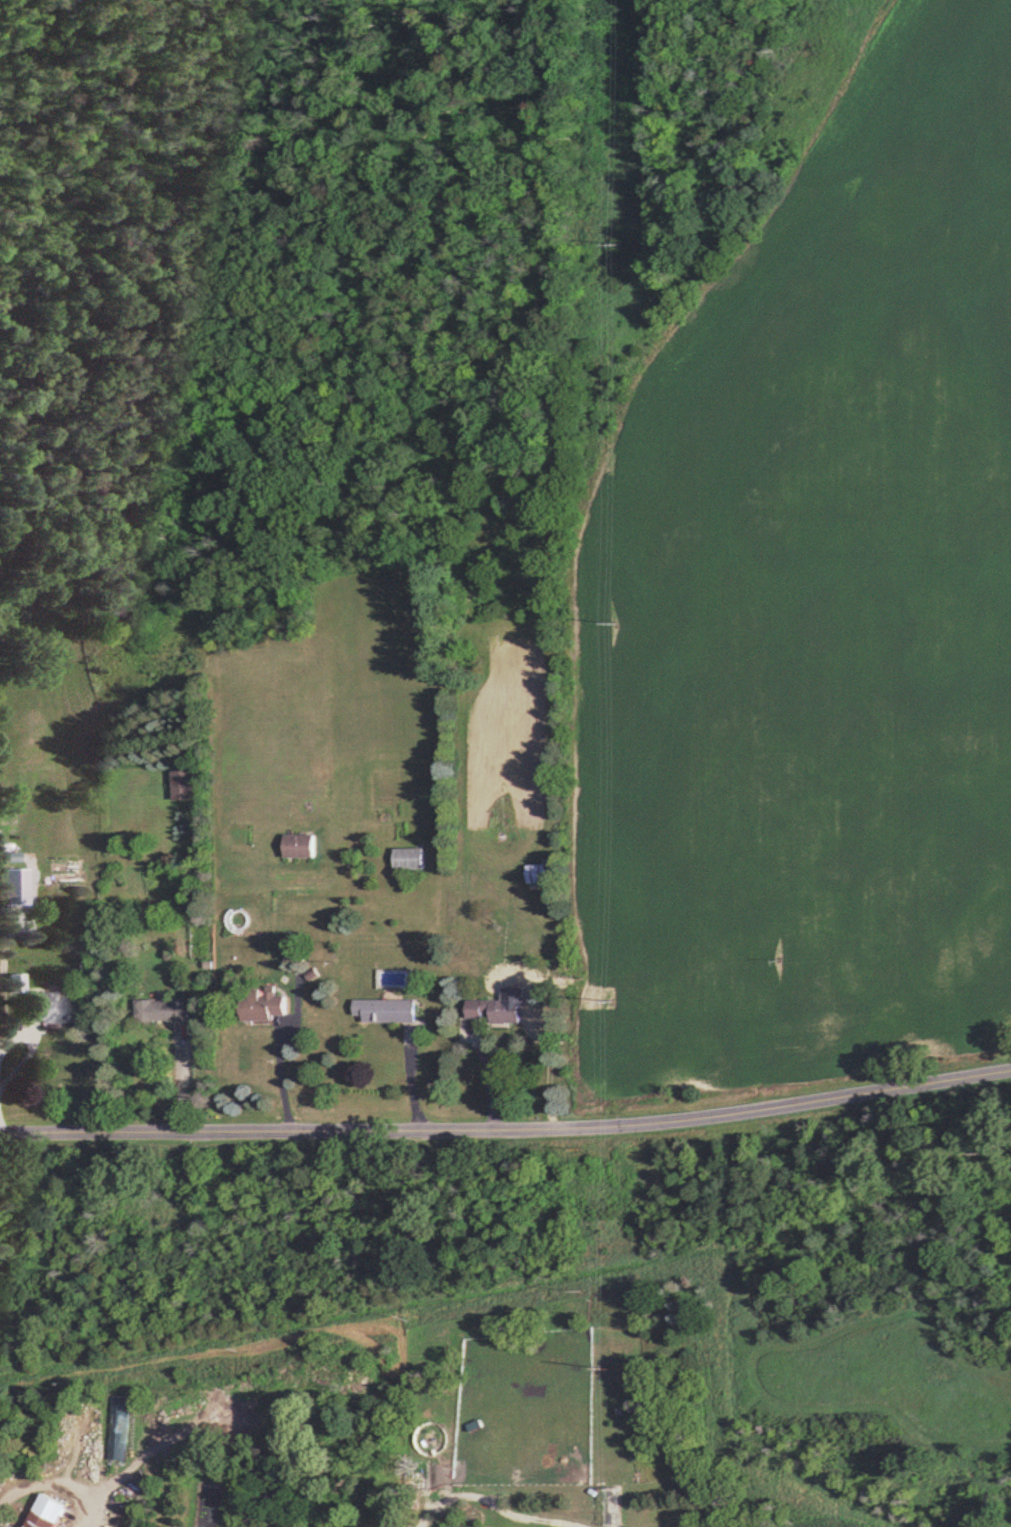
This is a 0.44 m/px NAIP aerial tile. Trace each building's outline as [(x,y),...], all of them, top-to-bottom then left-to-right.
[(314,857),(314,834),(283,834),(283,857),(314,857)] [(424,847),(394,847),(394,869),(424,869),(424,847)] [(549,864),(527,864),(527,883),(549,883),(549,864)] [(272,1020),(273,1014),(285,1014),(285,994),(275,993),(275,986),(265,985),(265,990),(242,989),(241,1020),(272,1020)] [(59,991),(31,991),(31,1000),(21,1000),(22,1022),(77,1021),(77,999),(59,999),(59,991)] [(490,1021),(520,1021),(520,998),(466,998),(466,1018),(490,1018),(490,1021)] [(353,999),(353,1020),(415,1020),(415,999),(353,999)] [(136,1000),(136,1021),(188,1021),(188,1000),(136,1000)] [(130,1395),(111,1394),(107,1463),(126,1464),(130,1395)] [(40,1492),(23,1526),(54,1526),(65,1504),(40,1492)]
